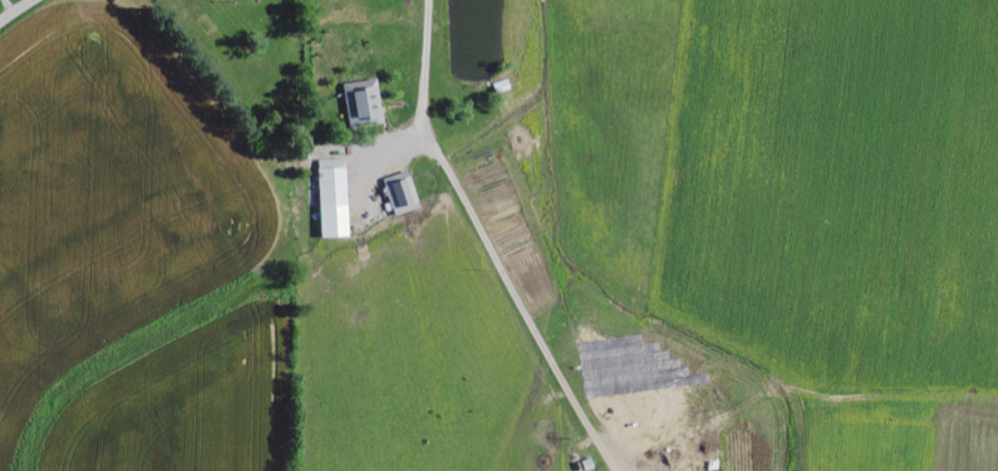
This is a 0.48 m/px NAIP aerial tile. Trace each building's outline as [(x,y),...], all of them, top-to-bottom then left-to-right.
[(383,124),(376,81),(345,85),(351,129),(383,124)] [(322,240),(349,239),(346,160),(319,161),(320,175),(309,176),(310,194),(320,193),(322,240)] [(384,181),(395,218),(413,213),(411,206),(419,204),(410,173),(384,181)]
